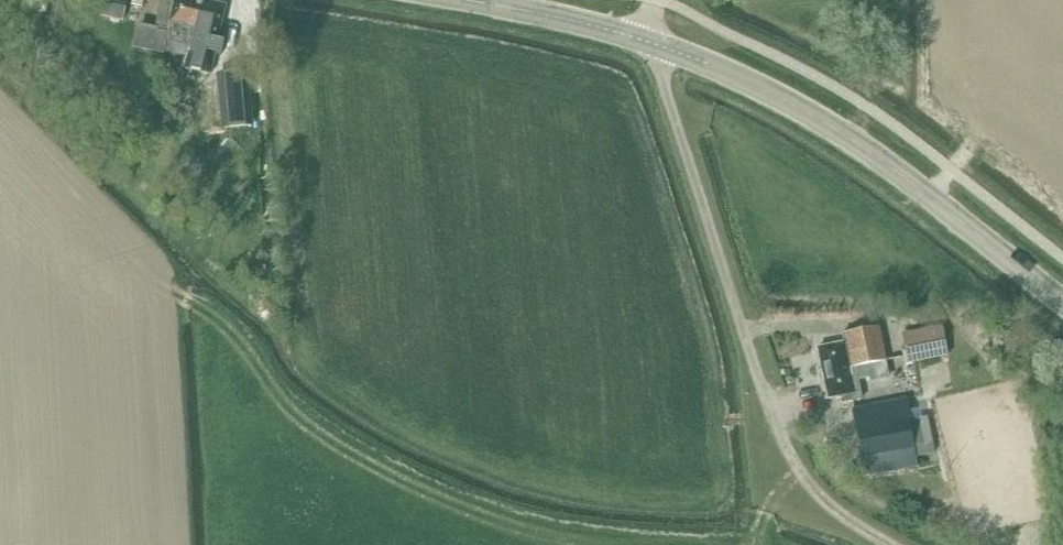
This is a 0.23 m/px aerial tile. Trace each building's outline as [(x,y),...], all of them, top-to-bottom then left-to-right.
[(123,21),(127,0),(95,0),(92,15),(123,21)] [(164,56),(171,22),(176,2),(168,0),(161,0),(155,28),(138,24),(133,49),(164,56)] [(201,1),(196,0),(176,0),(176,2),(171,22),(175,22),(174,26),(179,27),(178,33),(193,37),(201,1)] [(193,37),(192,40),(191,47),(215,53),(217,46),(226,7),(201,1),(193,37)] [(221,74),(219,75),(224,130),(242,128),(241,117),(252,116),(248,72),(248,71),(221,74)] [(842,404),(862,400),(857,376),(852,378),(851,369),(886,362),(879,327),(843,335),(845,344),(819,349),(829,399),(840,397),(842,404)] [(902,363),(909,362),(948,353),(943,329),(905,336),(907,348),(899,349),(902,363)] [(852,411),(866,477),(918,467),(916,458),(935,454),(927,417),(921,418),(920,410),(911,412),(908,399),(852,411)]
